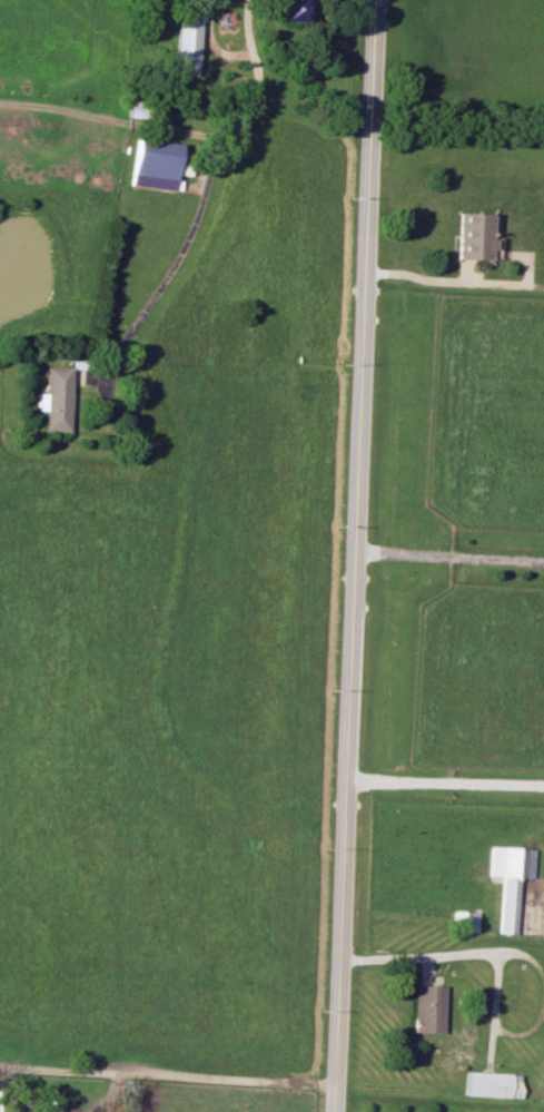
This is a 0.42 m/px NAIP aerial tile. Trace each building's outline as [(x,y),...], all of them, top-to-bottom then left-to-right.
[(309,0),(278,0),(278,20),(308,21),(309,0)] [(195,75),(198,7),(177,6),(175,62),(180,62),(179,75),(195,75)] [(130,185),(174,190),(179,143),(135,138),(130,185)] [(492,213),(457,212),(456,258),(491,259),(492,213)] [(40,431),(67,431),(68,366),(42,366),(42,392),(34,392),(34,410),(41,410),(40,431)] [(498,933),(514,934),(516,878),(532,878),(533,848),(489,846),(488,875),(500,876),(498,933)] [(476,931),(476,912),(458,911),(457,931),(476,931)] [(411,1032),(441,1032),(443,985),(413,984),(411,1032)] [(519,1097),(520,1073),(465,1071),(464,1095),(519,1097)]
